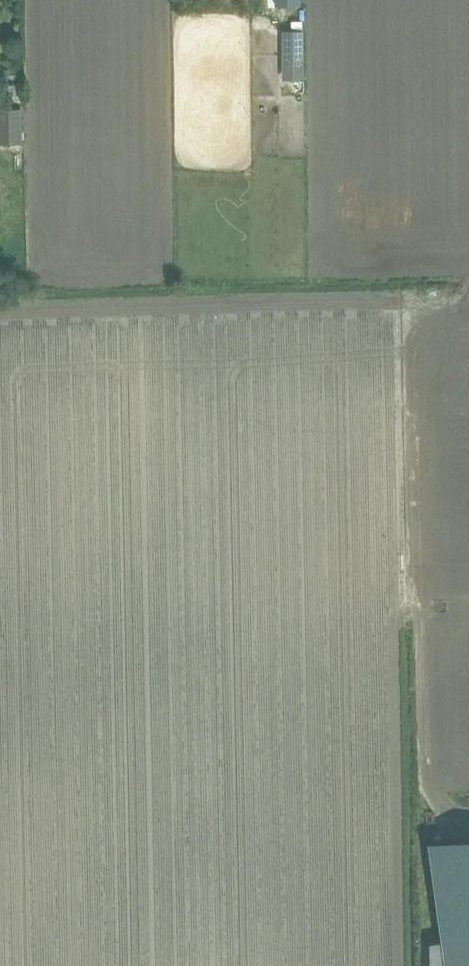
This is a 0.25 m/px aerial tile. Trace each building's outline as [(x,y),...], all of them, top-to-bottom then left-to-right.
[(301,75),(300,26),(279,26),(280,75),(301,75)] [(0,107),(0,142),(23,142),(22,106),(0,107)] [(428,840),(442,939),(430,941),(430,965),(468,965),(468,835),(428,840)]
